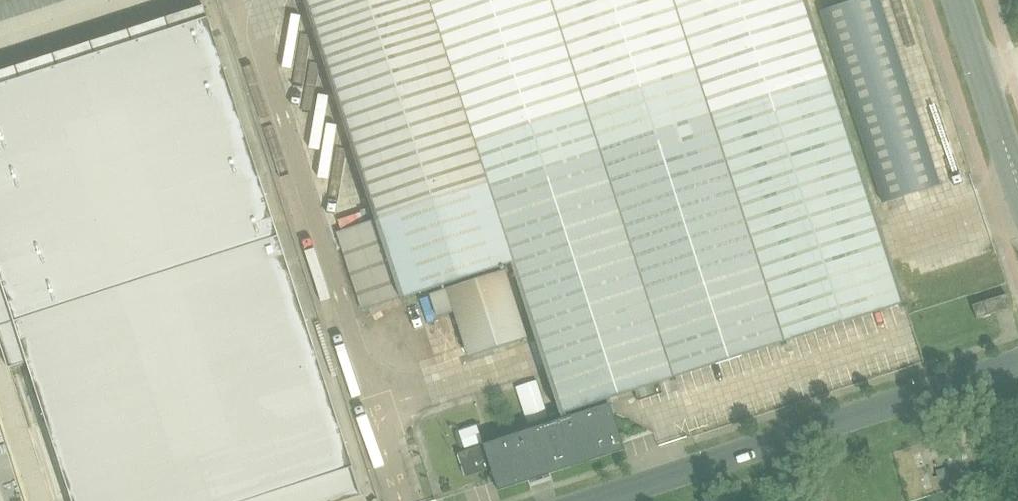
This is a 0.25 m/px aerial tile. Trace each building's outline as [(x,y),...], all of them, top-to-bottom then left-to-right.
[(901,304),(894,282),(803,0),(308,0),(312,12),(345,112),(380,220),(337,231),(363,309),(405,296),(406,297),(515,262),(565,412),(674,377),(783,341),(901,304)] [(823,3),(884,193),(941,175),(885,0),(832,0),(823,3)] [(1,85),(0,83),(0,277),(1,282),(0,282),(0,342),(8,368),(27,362),(72,500),(345,500),(362,495),(208,18),(1,85)] [(505,270),(447,289),(430,295),(437,316),(455,314),(469,357),(527,338),(505,270)] [(995,312),(1011,307),(1006,294),(973,305),(977,318),(995,312)] [(537,380),(515,388),(527,424),(549,416),(537,380)] [(483,444),(496,482),(498,490),(624,449),(622,441),(611,405),(483,444)]
